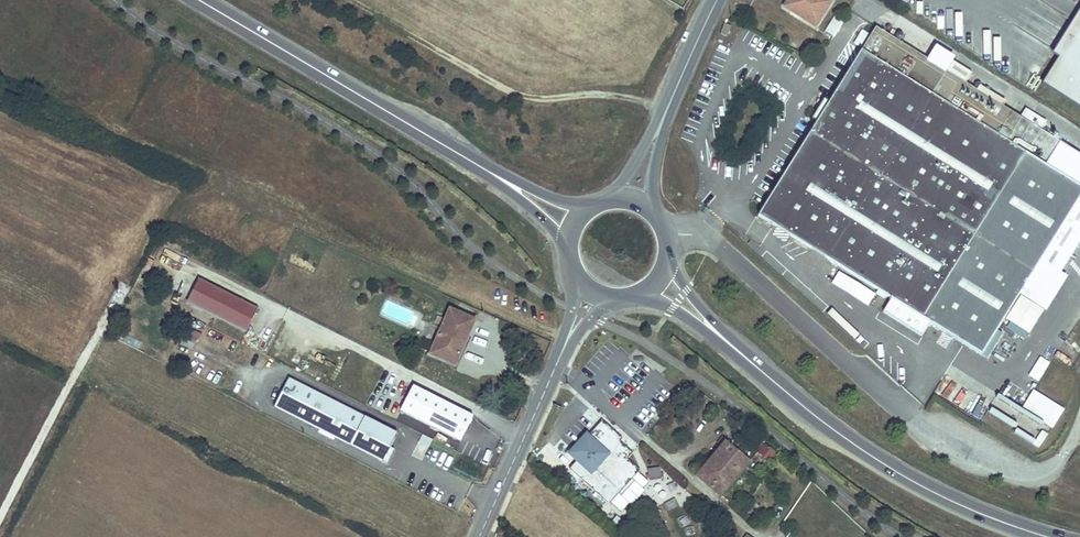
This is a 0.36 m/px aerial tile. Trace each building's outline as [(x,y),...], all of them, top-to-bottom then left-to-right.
[(780,1),(810,21),(825,0),(781,0),(780,1)] [(831,10),(821,27),(829,32),(840,15),(831,10)] [(1042,81),(1079,105),(1079,21),(1042,81)] [(873,22),(828,92),(824,89),(813,109),(817,111),(812,119),(756,204),(754,208),(883,292),(874,305),(912,330),(921,317),(946,333),(972,350),(1032,258),(1051,270),(1079,226),(1079,195),(1075,192),(1079,184),(1079,155),(1035,126),(1016,114),(962,79),(968,69),(949,57),(942,66),(873,22)] [(1021,106),(1016,114),(1035,126),(1040,118),(1021,106)] [(1032,258),(1011,290),(1031,302),(1051,270),(1032,258)] [(261,308),(202,278),(190,302),(250,331),(261,308)] [(453,309),(433,354),(457,365),(478,320),(453,309)] [(1024,342),(1028,335),(1012,326),(1008,333),(1024,342)] [(1038,383),(1049,364),(1039,357),(1027,377),(1038,383)] [(395,449),(402,435),(293,380),(279,409),(384,461),(388,451),(395,449)] [(413,382),(399,413),(462,440),(475,410),(413,382)] [(1051,430),(1063,412),(1032,392),(1020,411),(1051,430)] [(610,453),(587,431),(568,451),(592,473),(610,453)] [(424,459),(431,437),(421,434),(413,456),(424,459)] [(735,446),(726,439),(697,474),(721,495),(751,460),(744,453),(735,446)] [(749,447),(740,440),(735,446),(744,453),(749,447)] [(778,452),(765,442),(759,450),(772,461),(778,452)] [(388,463),(395,449),(388,451),(384,461),(388,463)] [(659,469),(647,469),(646,479),(659,480),(659,469)]
